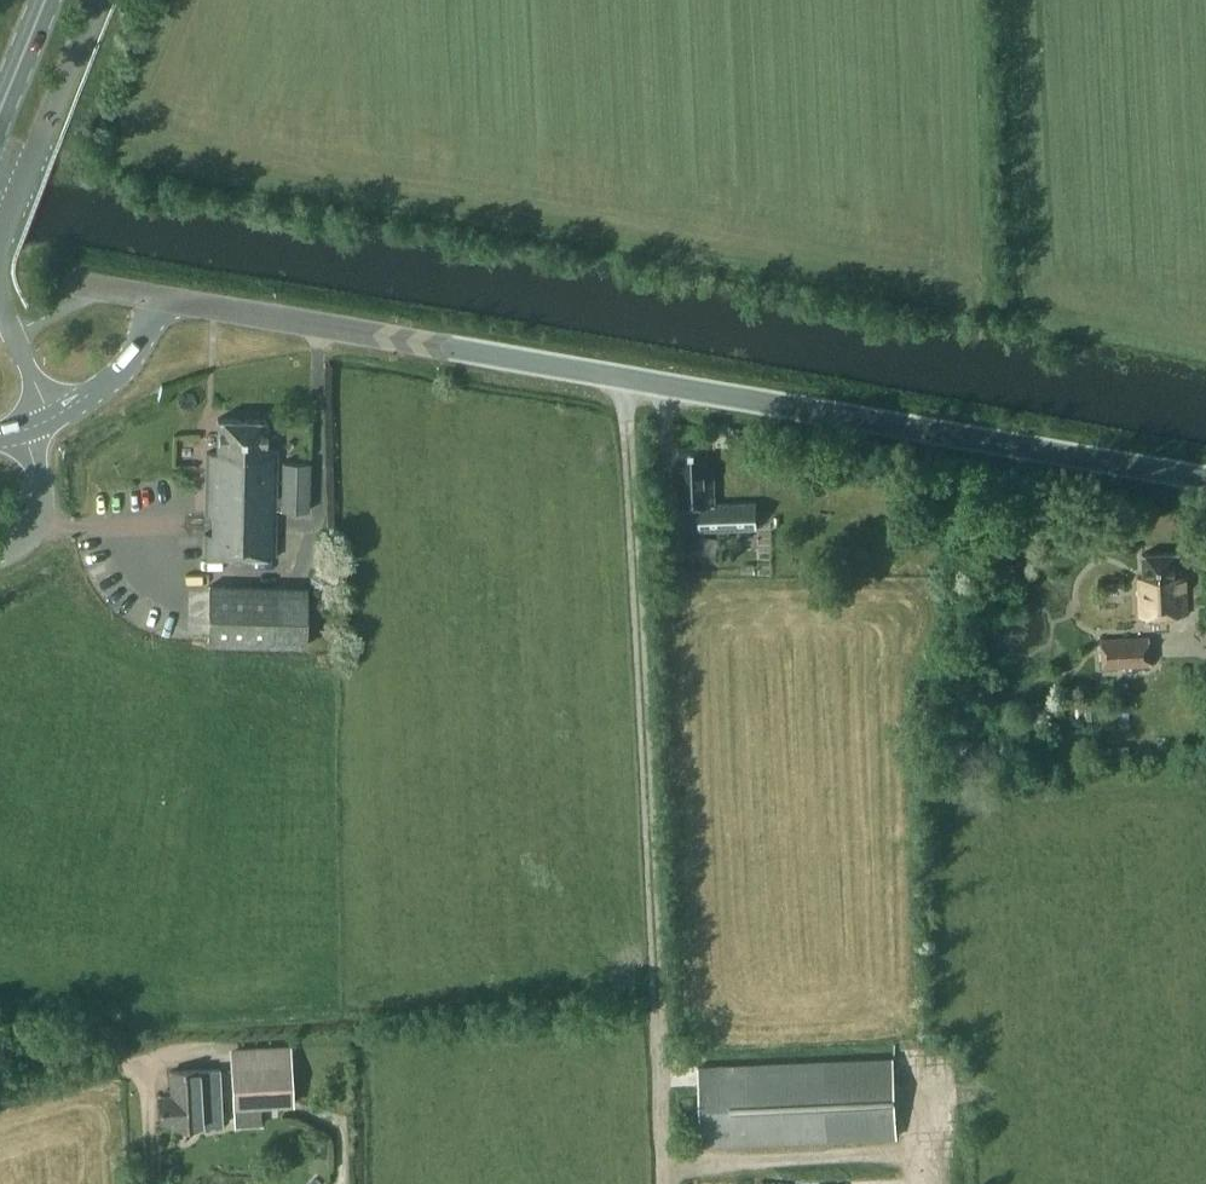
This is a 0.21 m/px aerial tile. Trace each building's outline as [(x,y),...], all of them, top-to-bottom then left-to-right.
[(218,451),(207,451),(206,512),(214,513),(214,532),(205,532),(205,555),(275,556),(276,504),(282,504),(282,509),(309,509),(310,461),(283,460),(282,494),(277,494),(278,446),(268,446),(268,418),(218,417),(218,451)] [(706,469),(705,448),(679,449),(680,476),(674,476),(676,505),(699,504),(700,530),(729,528),(758,527),(757,501),(728,502),(714,503),(712,468),(706,469)] [(692,533),(692,556),(717,556),(717,534),(692,533)] [(1139,577),(1142,616),(1188,613),(1186,574),(1181,574),(1180,550),(1143,553),(1144,577),(1139,577)] [(332,585),(332,576),(325,570),(317,571),(311,577),(311,586),(317,592),(326,591),(332,585)] [(1110,587),(1124,586),(1124,576),(1110,576),(1110,587)] [(209,584),(208,643),(305,645),(306,586),(209,584)] [(1150,665),(1149,636),(1101,637),(1102,668),(1150,665)] [(292,1044),(260,1046),(261,1063),(232,1065),(234,1108),(295,1104),(292,1044)] [(897,1136),(894,1059),(698,1067),(701,1144),(897,1136)] [(223,1124),(220,1068),(170,1071),(171,1094),(160,1095),(161,1122),(173,1122),(174,1127),(223,1124)] [(312,1165),(312,1175),(322,1175),(327,1175),(327,1165),(312,1165)]
